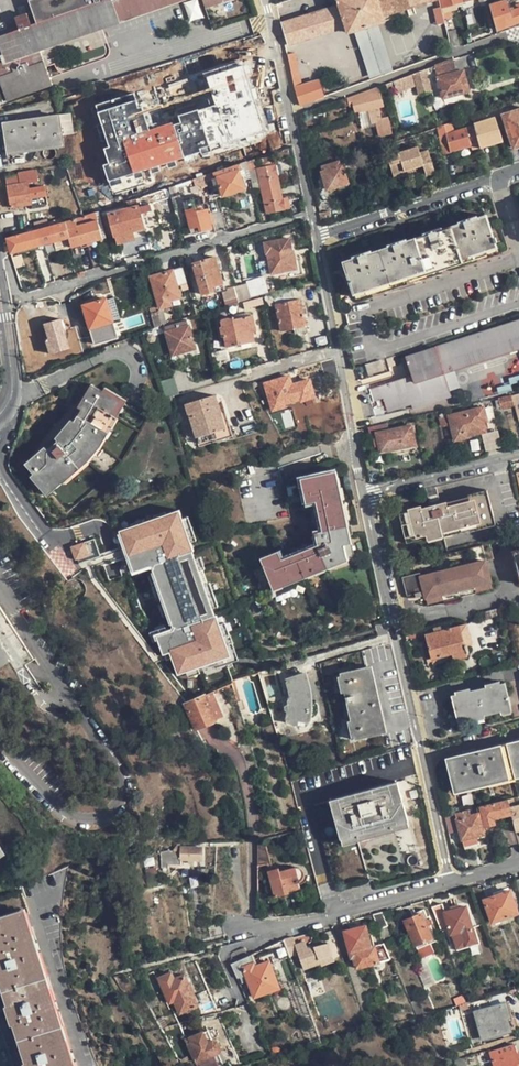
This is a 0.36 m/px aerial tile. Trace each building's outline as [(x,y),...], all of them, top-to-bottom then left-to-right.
[(90,33),(82,9),(88,7),(85,0),(33,0),(30,1),(38,25),(0,38),(0,45),(3,55),(1,56),(2,59),(0,59),(0,84),(6,102),(52,86),(40,51),(90,33)] [(38,25),(30,1),(33,0),(0,0),(0,38),(38,25)] [(82,9),(90,33),(145,14),(185,0),(109,0),(88,7),(82,9)] [(205,8),(229,0),(202,0),(205,8)] [(340,5),(284,23),(290,43),(347,26),(348,32),(383,21),(382,15),(434,0),(339,0),(340,5)] [(464,1),(464,0),(438,0),(440,7),(442,13),(458,9),(456,3),(464,1)] [(490,5),(497,29),(518,22),(518,9),(511,11),(508,0),(490,5)] [(438,25),(445,24),(442,13),(440,7),(436,8),(433,10),(438,25)] [(392,70),(378,25),(354,31),(368,77),(392,70)] [(456,29),(447,31),(451,47),(460,45),(456,29)] [(289,54),(295,83),(301,82),(295,53),(289,54)] [(455,73),(452,60),(436,66),(415,73),(418,84),(420,94),(433,90),(434,95),(443,92),(444,97),(469,91),(464,71),(455,73)] [(184,61),(179,63),(181,72),(181,73),(187,71),(184,61)] [(153,82),(181,73),(181,72),(179,63),(150,72),(153,82)] [(234,95),(236,101),(255,95),(251,80),(251,79),(243,81),(239,67),(214,74),(212,68),(193,74),(195,80),(192,82),(202,113),(213,110),(211,102),(234,95)] [(415,73),(396,80),(398,88),(399,91),(418,84),(415,73)] [(384,85),(387,93),(398,88),(396,80),(384,85)] [(301,82),(295,83),(298,95),(300,103),(316,100),(323,97),(318,82),(303,86),(301,82)] [(382,105),(378,87),(343,99),(345,108),(354,106),(356,113),(368,110),(371,123),(376,122),(379,135),(391,132),(387,116),(380,118),(377,107),(382,105)] [(237,106),(236,101),(234,95),(211,102),(213,110),(214,113),(237,106)] [(518,146),(518,110),(505,115),(515,147),(518,146)] [(4,124),(9,153),(42,149),(43,152),(44,155),(46,157),(49,159),(54,159),(57,156),(58,152),(57,147),(64,146),(63,135),(72,133),(70,115),(4,124)] [(480,147),(503,141),(496,116),(475,123),(475,125),(477,135),(480,147)] [(475,125),(468,127),(469,136),(471,136),(477,135),(475,125)] [(447,134),(439,136),(443,153),(451,151),(451,152),(472,146),(469,136),(468,127),(447,133),(447,134)] [(129,137),(131,151),(150,147),(147,133),(129,137)] [(477,135),(471,136),(474,148),(480,147),(477,135)] [(427,144),(418,147),(419,153),(429,150),(427,144)] [(419,153),(418,147),(416,147),(388,155),(394,177),(406,175),(405,170),(420,166),(423,166),(433,163),(429,150),(419,153)] [(171,169),(190,162),(185,148),(166,155),(171,169)] [(281,161),(294,158),(291,148),(279,150),(281,161)] [(324,152),(328,164),(339,160),(336,148),(324,152)] [(260,179),(263,192),(280,188),(275,166),(258,170),(256,160),(247,162),(252,181),(260,179)] [(322,170),(342,164),(341,160),(339,160),(328,164),(321,166),(322,170)] [(491,161),(484,163),(486,172),(493,170),(491,161)] [(238,164),(203,176),(204,182),(212,179),(214,186),(220,184),(223,195),(244,189),(241,177),(246,176),(245,170),(242,170),(240,163),(238,164)] [(423,166),(426,175),(435,173),(433,163),(423,166)] [(342,164),(322,170),(328,189),(349,183),(342,164)] [(417,174),(426,175),(423,166),(420,166),(405,170),(406,175),(407,176),(417,174)] [(48,206),(44,186),(28,189),(27,183),(38,181),(35,170),(5,175),(11,208),(30,204),(31,209),(48,206)] [(205,187),(204,182),(203,176),(193,179),(195,188),(202,186),(202,188),(205,187)] [(178,196),(175,186),(169,187),(172,197),(178,196)] [(154,204),(172,199),(172,197),(169,187),(152,193),(154,204)] [(285,208),(280,188),(263,192),(266,212),(285,208)] [(100,192),(84,197),(88,210),(104,205),(100,192)] [(183,201),(186,210),(193,209),(194,213),(207,210),(208,208),(208,205),(204,204),(202,196),(183,201)] [(116,236),(133,231),(143,228),(140,214),(152,211),(151,205),(138,208),(136,200),(124,204),(126,209),(102,216),(107,235),(113,233),(113,237),(116,236)] [(186,210),(188,219),(191,232),(211,227),(207,210),(194,213),(193,209),(186,210)] [(186,210),(176,213),(178,220),(179,221),(188,219),(186,210)] [(329,212),(320,214),(323,227),(332,224),(329,212)] [(496,247),(486,215),(443,229),(345,262),(355,293),(496,247)] [(97,221),(68,229),(70,238),(72,247),(102,238),(97,221)] [(44,244),(70,238),(68,229),(66,222),(39,229),(44,244)] [(11,252),(44,244),(39,229),(8,238),(11,252)] [(135,241),(133,231),(116,236),(118,245),(135,241)] [(290,239),(264,244),(266,253),(268,253),(272,273),(298,268),(294,249),(292,249),(290,239)] [(203,294),(224,287),(216,258),(194,264),(203,294)] [(172,302),(181,299),(181,297),(179,285),(187,283),(183,269),(175,271),(174,270),(151,277),(160,308),(172,305),(172,302)] [(234,286),(236,293),(239,302),(249,299),(245,283),(234,286)] [(290,295),(289,288),(281,290),(282,297),(290,295)] [(224,296),(226,306),(239,302),(236,293),(224,296)] [(84,306),(94,340),(95,344),(117,338),(106,300),(84,306)] [(306,325),(301,300),(276,305),(281,330),(306,325)] [(256,327),(256,326),(254,316),(234,319),(233,317),(221,320),(223,327),(221,328),(222,337),(225,338),(226,347),(255,342),(253,332),(257,331),(256,327)] [(195,348),(186,318),(165,325),(173,355),(195,348)] [(412,377),(372,391),(375,400),(384,397),(389,410),(413,402),(415,407),(440,398),(449,395),(448,390),(458,387),(452,370),(518,348),(518,321),(412,357),(417,375),(412,377)] [(407,358),(412,377),(417,375),(412,357),(407,358)] [(321,369),(335,366),(334,358),(319,361),(321,369)] [(384,369),(381,359),(367,364),(369,374),(384,369)] [(301,399),(297,383),(293,383),(291,376),(262,384),(263,390),(267,389),(273,410),(286,406),(285,404),(301,399)] [(63,436),(48,450),(44,447),(25,463),(46,488),(58,477),(59,479),(81,458),(92,447),(112,417),(111,416),(120,401),(92,385),(79,407),(82,409),(77,418),(63,436)] [(188,402),(190,413),(218,405),(216,395),(188,402)] [(190,413),(197,437),(208,434),(226,430),(220,413),(218,405),(190,413)] [(451,415),(455,439),(486,431),(484,422),(488,421),(485,407),(451,415)] [(381,451),(416,444),(412,426),(378,433),(381,451)] [(232,429),(226,430),(208,434),(197,437),(199,443),(200,448),(235,439),(232,429)] [(336,472),(330,473),(332,481),(333,487),(338,509),(346,545),(351,544),(336,472)] [(259,560),(271,586),(303,573),(338,560),(345,557),(344,551),(343,546),(346,545),(338,509),(333,487),(332,481),(330,473),(299,479),(305,505),(316,502),(322,531),(314,533),(317,546),(281,560),(278,552),(259,560)] [(453,531),(470,527),(469,524),(494,517),(487,491),(487,488),(466,493),(467,495),(446,501),(422,507),(422,505),(408,508),(409,511),(400,513),(407,537),(417,535),(418,538),(427,536),(444,531),(453,529),(453,531)] [(216,615),(180,508),(120,528),(134,569),(151,563),(155,565),(154,568),(173,624),(176,626),(174,629),(157,635),(164,654),(165,653),(167,659),(174,657),(179,673),(232,654),(218,614),(216,615)] [(495,523),(494,517),(469,524),(470,527),(471,530),(495,523)] [(429,541),(445,536),(444,531),(427,536),(429,541)] [(419,540),(418,538),(417,535),(407,537),(408,543),(419,540)] [(71,547),(79,563),(103,552),(95,536),(71,547)] [(499,559),(494,541),(484,544),(488,560),(488,561),(499,559)] [(345,558),(345,557),(338,560),(303,573),(271,586),(272,592),(347,562),(345,558)] [(427,595),(428,598),(431,598),(445,594),(478,585),(493,582),(488,561),(488,560),(425,576),(422,577),(421,573),(404,578),(408,596),(414,594),(415,598),(427,595)] [(494,587),(493,582),(478,585),(479,591),(494,587)] [(446,599),(445,594),(431,598),(428,598),(429,604),(446,599)] [(34,659),(6,616),(0,607),(0,662),(8,658),(17,670),(34,659)] [(467,652),(469,652),(467,644),(472,643),(467,624),(426,635),(432,658),(453,653),(455,658),(467,655),(467,652)] [(382,733),(379,718),(369,674),(368,666),(341,673),(356,739),(382,733)] [(303,675),(287,680),(291,696),(290,699),(287,722),(294,723),(294,720),(307,722),(306,688),(303,675)] [(452,695),(458,720),(512,709),(505,682),(452,695)] [(224,717),(213,691),(186,703),(203,726),(218,719),(224,717)] [(195,729),(203,726),(186,703),(185,703),(187,710),(195,729)] [(518,772),(518,744),(453,760),(459,787),(518,772)] [(408,820),(409,819),(399,781),(330,800),(341,838),(408,820)] [(514,797),(509,798),(512,812),(514,818),(516,825),(518,825),(518,805),(516,806),(514,797)] [(494,817),(512,812),(509,798),(458,812),(457,812),(463,838),(485,833),(481,813),(484,812),(487,825),(496,823),(494,817)] [(272,863),(266,838),(259,839),(259,865),(272,863)] [(202,860),(202,848),(178,847),(178,858),(202,860)] [(303,874),(303,872),(301,869),(298,868),(294,867),(279,871),(278,868),(269,871),(275,895),(288,892),(286,884),(299,880),(302,877),(303,874)] [(493,922),(518,913),(511,891),(486,900),(493,922)] [(443,904),(434,906),(436,912),(443,930),(450,928),(452,934),(463,931),(467,944),(477,942),(467,906),(445,912),(443,904)] [(22,913),(0,920),(0,971),(11,1004),(9,1005),(15,1024),(17,1024),(29,1061),(27,1062),(29,1065),(70,1065),(22,913)] [(437,941),(425,913),(404,921),(416,950),(437,941)] [(225,937),(222,924),(222,922),(210,925),(213,940),(225,937)] [(356,968),(379,962),(375,946),(371,947),(365,926),(344,932),(351,958),(353,957),(356,968)] [(285,941),(254,951),(258,962),(288,952),(285,941)] [(305,942),(296,945),(303,968),(321,963),(321,966),(334,962),(328,942),(307,948),(305,942)] [(245,949),(243,945),(242,944),(228,949),(230,954),(245,949)] [(247,956),(245,949),(230,954),(233,963),(247,956)] [(244,973),(254,998),(280,988),(269,960),(257,965),(254,956),(248,958),(241,961),(244,973)] [(179,1013),(193,1007),(183,983),(180,976),(174,979),(171,972),(158,977),(169,1003),(174,1001),(179,1013)] [(183,974),(180,976),(183,983),(193,1007),(197,1006),(193,997),(195,996),(189,982),(187,983),(183,974)] [(208,985),(199,989),(201,995),(198,996),(201,1005),(214,1000),(208,985)] [(465,1002),(463,995),(454,998),(456,1005),(465,1002)] [(509,1019),(506,1007),(477,1015),(483,1036),(509,1029),(506,1019),(509,1019)] [(371,1014),(361,1017),(365,1031),(376,1028),(371,1014)] [(207,1030),(203,1032),(208,1042),(212,1041),(207,1030)] [(220,1049),(217,1043),(212,1041),(208,1042),(203,1032),(186,1040),(197,1063),(214,1055),(217,1054),(220,1049)] [(472,1038),(474,1048),(482,1045),(480,1036),(472,1038)] [(515,1046),(492,1052),(496,1065),(518,1065),(518,1060),(515,1046)] [(197,1063),(198,1065),(220,1065),(214,1055),(197,1063)] [(181,1059),(184,1065),(192,1065),(188,1056),(181,1059)]
